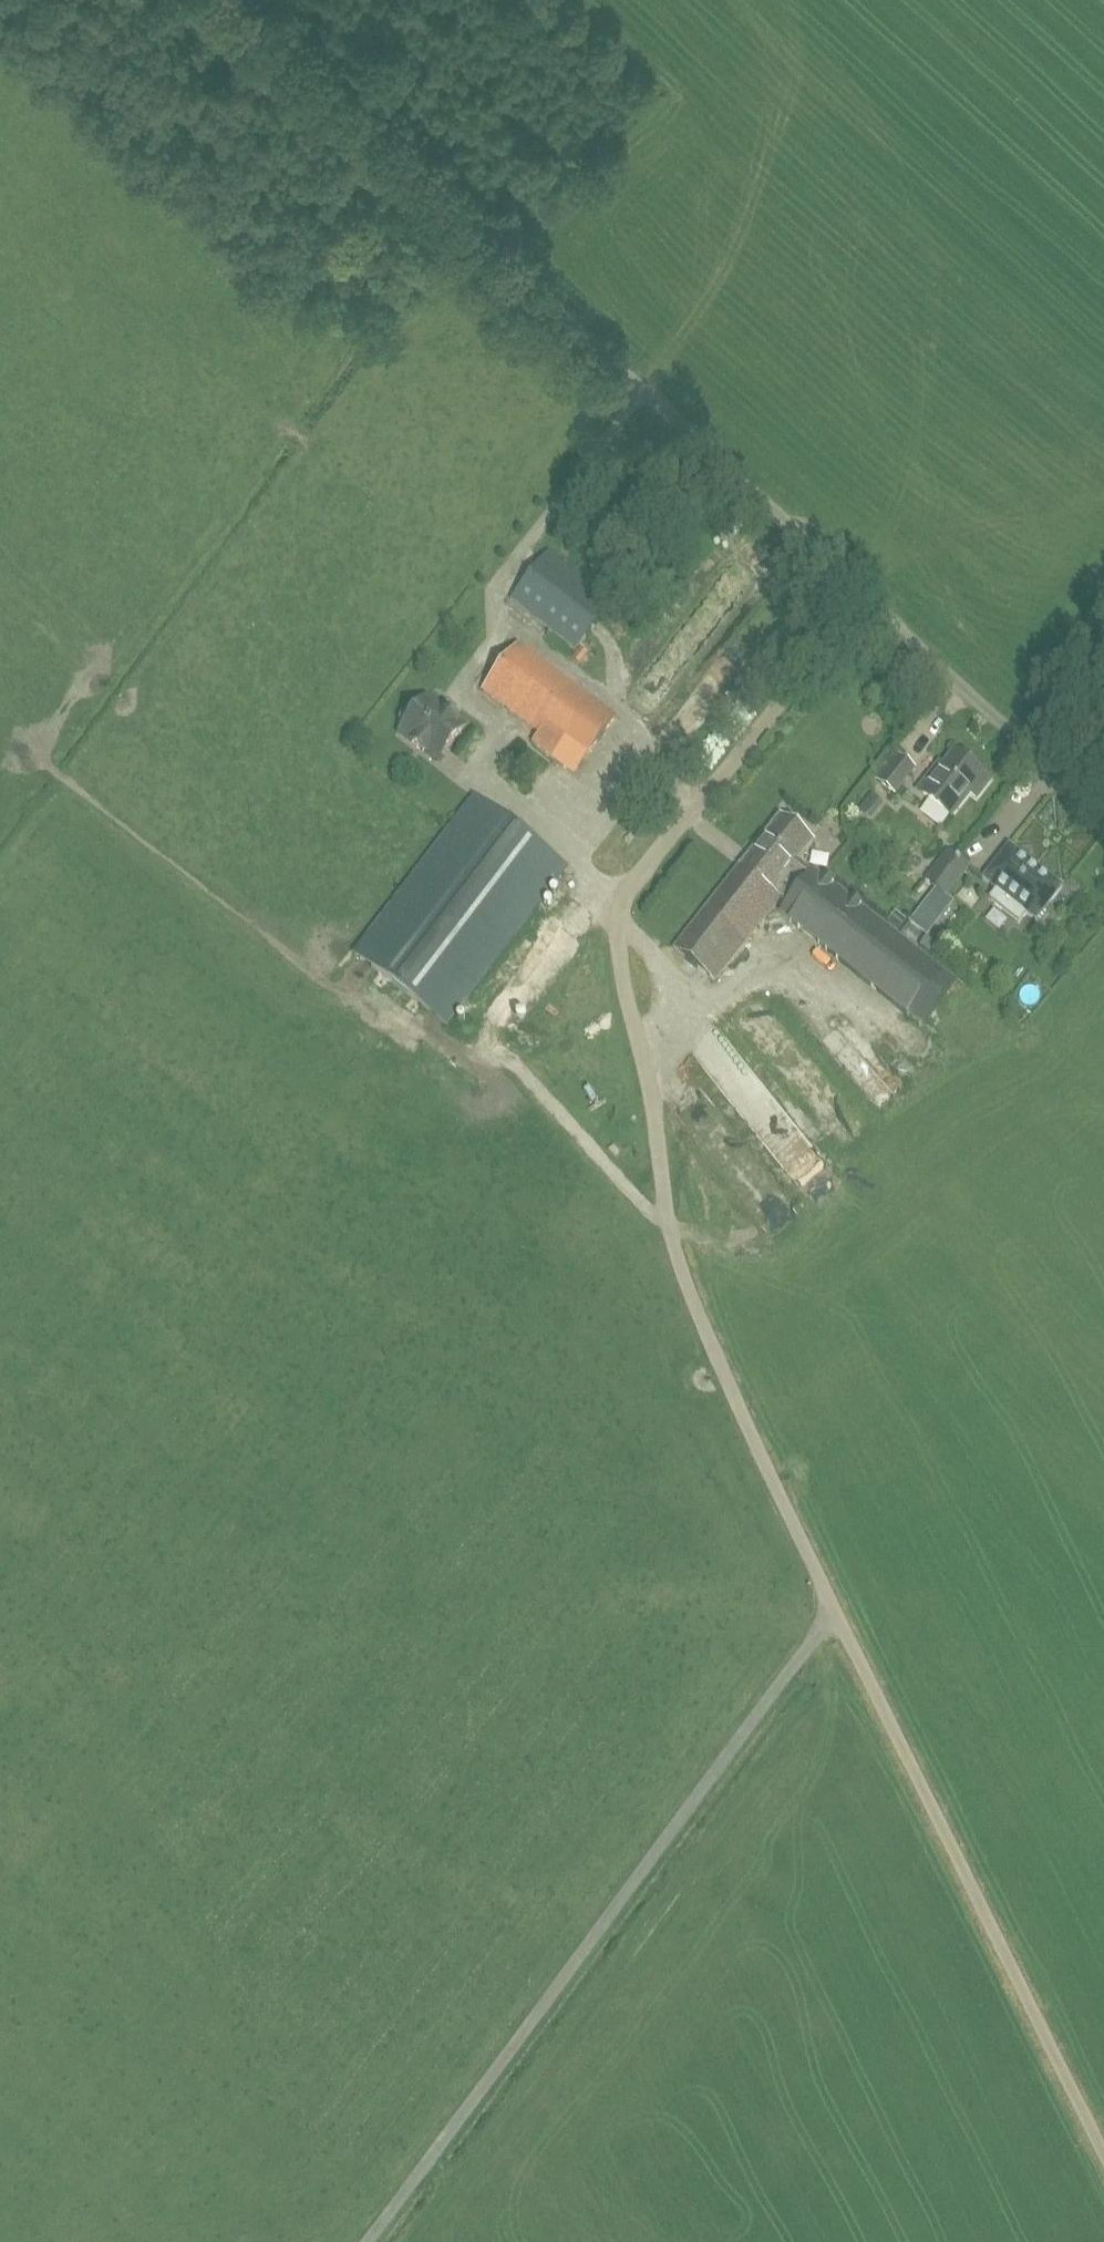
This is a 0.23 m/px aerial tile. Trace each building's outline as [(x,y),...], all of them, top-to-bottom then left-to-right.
[(612,605),(548,554),(511,601),(576,652),(612,605)] [(616,719),(518,646),(482,692),(488,697),(540,733),(532,744),(574,776),(616,719)] [(399,734),(436,763),(463,728),(427,699),(415,713),(413,712),(411,711),(408,711),(406,711),(404,712),(402,713),(400,715),(399,717),(398,719),(398,722),(398,724),(399,726),(400,728),(402,730),(399,734)] [(876,783),(897,759),(888,751),(867,775),(876,783)] [(990,781),(954,752),(937,774),(933,771),(917,791),(951,818),(970,795),(975,800),(990,781)] [(900,760),(880,784),(893,795),(913,770),(900,760)] [(354,955),(446,1025),(565,868),(474,798),(354,955)] [(922,1025),(955,983),(813,871),(812,873),(798,863),(812,843),(779,817),(674,951),(714,983),(779,899),(787,905),(780,913),(922,1025)] [(1061,890),(1062,889),(1009,847),(983,881),(984,882),(997,892),(990,900),(1019,923),(1025,914),(1031,919),(1044,903),(1048,906),(1061,890)] [(926,880),(937,888),(959,862),(948,853),(926,880)] [(937,888),(947,897),(969,870),(959,862),(937,888)]
